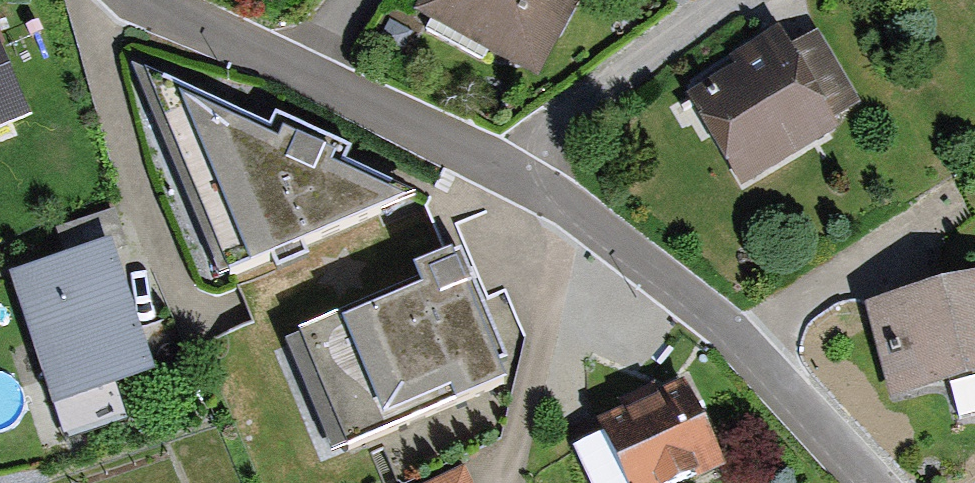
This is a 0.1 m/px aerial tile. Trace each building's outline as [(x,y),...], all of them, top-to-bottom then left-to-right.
[(415,13),(540,79),(582,0),(421,0),(415,13)] [(736,68),(688,97),(743,189),(842,130),(837,122),(863,106),(815,27),(788,43),(779,29),(730,58),(736,68)] [(31,122),(0,52),(0,136),(31,122)] [(268,131),(130,68),(220,282),(417,200),(345,168),(351,154),(274,119),(268,131)] [(64,257),(6,276),(51,411),(155,376),(113,253),(127,248),(115,212),(55,231),(64,257)] [(417,285),(297,335),(348,455),(507,388),(452,259),(413,275),(417,285)] [(864,308),(889,404),(949,389),(957,421),(974,416),(974,280),(864,308)] [(532,356),(513,293),(487,301),(506,364),(532,356)] [(597,426),(603,438),(572,452),(587,482),(702,482),(728,471),(686,383),(597,426)] [(70,408),(74,440),(130,432),(126,400),(70,408)] [(465,469),(436,482),(472,482),(465,469)]
